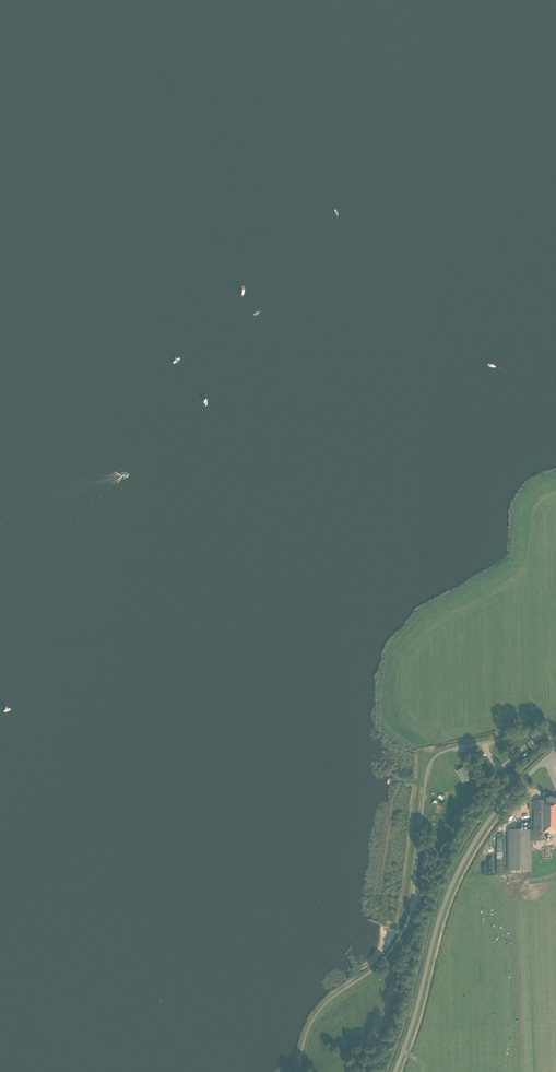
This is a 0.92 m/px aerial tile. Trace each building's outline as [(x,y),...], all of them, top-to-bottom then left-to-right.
[(469,779),(463,771),(459,773),(464,782),(469,779)] [(534,841),(547,841),(548,835),(555,835),(555,834),(555,797),(544,797),(544,801),(534,801),(534,802),(529,802),(529,809),(534,809),(534,830),(531,830),(508,830),(508,871),(532,871),(532,841),(534,841)]
